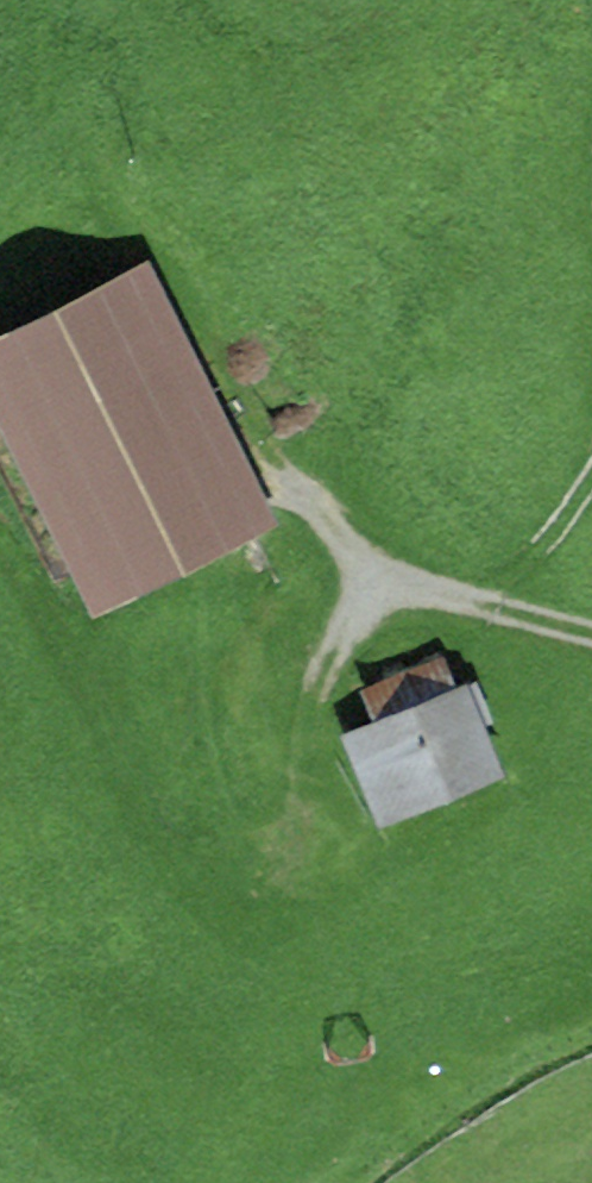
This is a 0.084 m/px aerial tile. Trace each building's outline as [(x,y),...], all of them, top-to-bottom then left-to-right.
[(0,341),(0,456),(83,620),(277,521),(147,266),(0,341)] [(477,688),(337,741),(371,828),(510,775),(477,688)]
